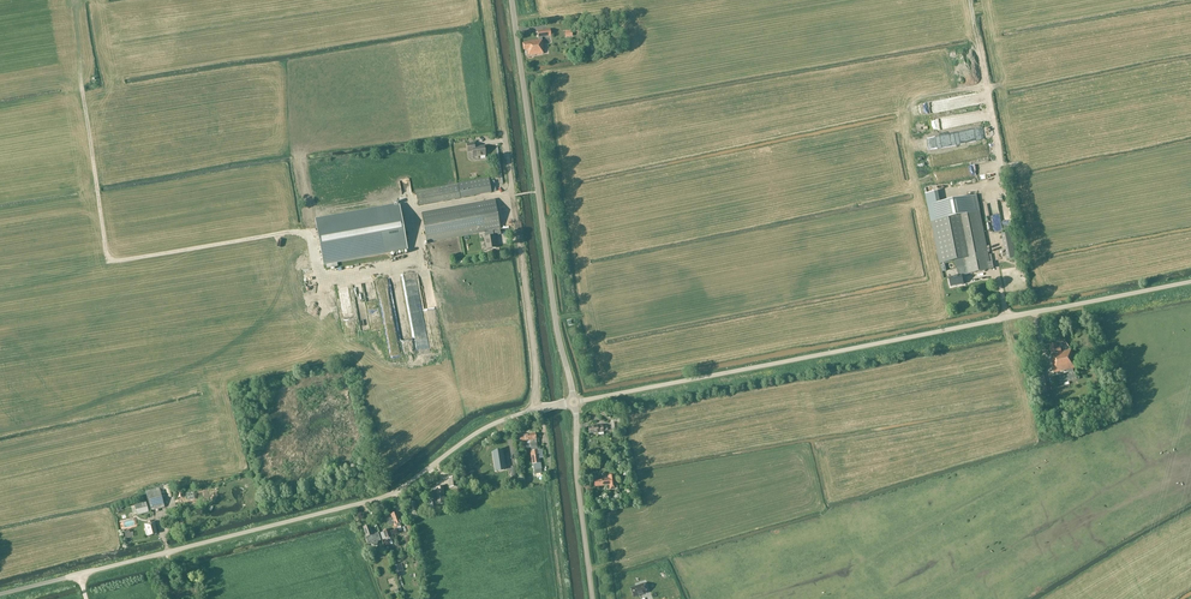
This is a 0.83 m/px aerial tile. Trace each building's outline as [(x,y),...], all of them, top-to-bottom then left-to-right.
[(527,43),(523,44),(524,50),(528,49),(529,55),(543,54),(542,49),(543,49),(543,45),(542,40),(542,38),(552,36),(551,29),(538,31),(539,41),(527,42),(527,43)] [(473,157),(486,155),(484,146),(475,147),(474,143),(467,144),(468,152),(472,151),(473,157)] [(458,196),(453,172),(416,178),(421,203),(458,196)] [(931,196),(938,194),(937,188),(930,189),(931,196)] [(495,200),(471,205),(422,214),(427,241),(484,232),(484,231),(500,229),(495,200)] [(399,205),(316,221),(323,264),(407,249),(399,205)] [(949,277),(951,287),(963,284),(962,275),(991,269),(980,211),(943,219),(942,212),(930,214),(940,263),(955,260),(958,275),(949,277)] [(493,231),(484,232),(485,237),(484,237),(486,249),(497,247),(495,235),(494,235),(493,231)] [(1013,232),(1002,234),(1007,260),(1019,258),(1013,232)] [(332,328),(325,291),(317,292),(323,329),(332,328)] [(1072,368),(1073,368),(1075,368),(1071,349),(1061,352),(1060,347),(1057,348),(1057,344),(1049,345),(1055,372),(1067,370),(1068,373),(1052,378),(1055,386),(1079,379),(1079,377),(1077,377),(1075,372),(1073,372),(1072,368)] [(1049,399),(1042,370),(1033,372),(1040,401),(1049,399)] [(621,430),(618,412),(615,413),(617,423),(613,423),(612,417),(613,417),(612,413),(610,414),(611,417),(609,418),(608,419),(608,420),(609,419),(610,421),(611,432),(621,430)] [(536,433),(535,433),(525,435),(519,436),(520,444),(526,443),(527,446),(531,445),(532,451),(538,450),(536,433)] [(538,450),(532,451),(530,451),(532,464),(540,463),(538,450)] [(502,451),(493,453),(495,467),(505,466),(502,451)] [(615,475),(614,475),(608,476),(608,479),(594,480),(595,486),(609,485),(610,485),(610,490),(617,489),(615,475)] [(458,486),(457,477),(449,478),(450,487),(458,486)] [(446,503),(443,486),(436,487),(437,496),(434,496),(434,493),(429,494),(431,508),(436,507),(436,504),(446,503)] [(146,491),(151,511),(165,507),(160,488),(146,491)] [(135,505),(137,515),(149,512),(147,502),(135,505)] [(401,525),(397,513),(391,514),(392,519),(391,519),(392,524),(394,524),(395,527),(401,525)] [(154,521),(145,524),(146,528),(147,528),(149,536),(157,534),(155,527),(156,527),(155,522),(154,522),(154,521)] [(401,526),(403,533),(408,532),(407,530),(410,530),(409,526),(406,527),(405,525),(401,526)] [(378,542),(378,541),(381,540),(379,533),(372,535),(370,526),(363,528),(366,537),(365,537),(368,545),(372,543),(372,544),(373,545),(374,546),(375,546),(376,546),(377,546),(377,545),(378,545),(378,544),(378,543),(378,542)] [(380,533),(382,538),(386,537),(387,539),(392,537),(389,529),(383,531),(384,532),(380,533)] [(648,593),(645,583),(631,588),(634,598),(648,593)]
